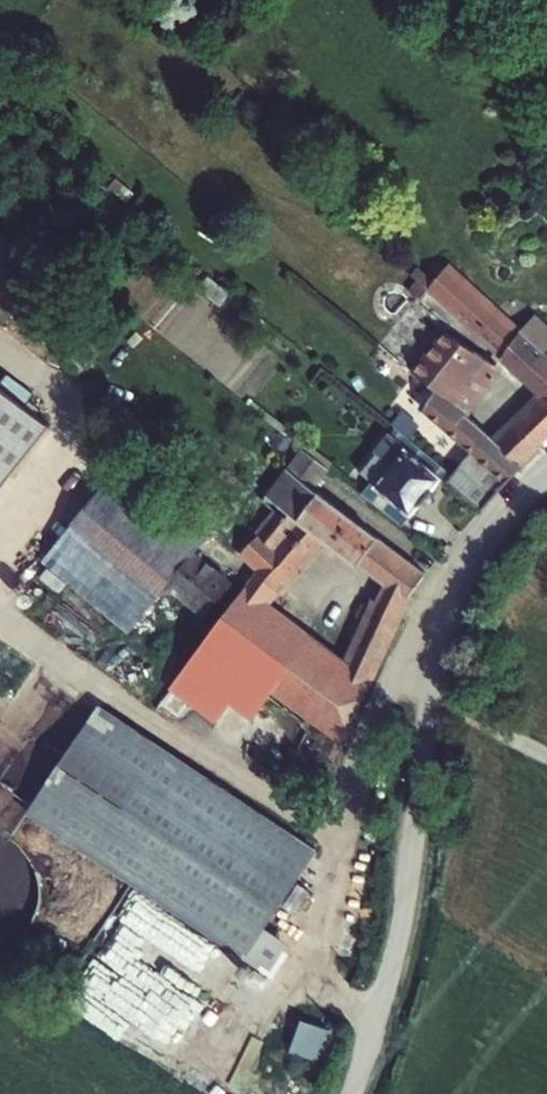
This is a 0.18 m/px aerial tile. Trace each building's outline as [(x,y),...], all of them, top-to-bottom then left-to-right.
[(26,258),(0,238),(0,291),(26,258)] [(546,396),(546,351),(541,346),(546,340),(546,333),(507,298),(500,306),(451,263),(439,276),(434,271),(423,284),(433,293),(473,330),(500,354),(544,394),(546,396)] [(433,293),(423,284),(416,292),(426,301),(433,293)] [(401,327),(391,318),(376,335),(419,369),(425,361),(394,335),(401,327)] [(500,354),(473,330),(458,350),(465,356),(473,347),(493,364),(500,354)] [(419,369),(376,335),(369,344),(411,378),(419,369)] [(468,403),(493,364),(473,347),(465,356),(458,350),(435,381),(436,382),(468,403)] [(528,460),(499,436),(465,407),(468,403),(436,382),(435,381),(420,402),(475,448),(461,465),(496,494),(528,460)] [(50,426),(0,386),(0,490),(50,426)] [(546,440),(546,396),(544,394),(515,422),(543,444),(546,440)] [(515,422),(499,436),(528,460),(543,444),(515,422)] [(307,443),(271,491),(279,498),(297,512),(321,485),(318,482),(332,463),(307,443)] [(412,443),(369,492),(403,518),(443,470),(412,443)] [(496,494),(461,465),(456,471),(449,479),(484,507),(496,494)] [(128,468),(118,480),(192,544),(203,532),(128,468)] [(192,544),(118,480),(66,540),(141,603),(165,576),(192,544)] [(381,531),(321,485),(297,512),(323,531),(361,558),(381,531)] [(176,672),(178,674),(223,705),(235,688),(256,702),(277,673),(324,706),(318,720),(345,732),(410,589),(426,567),(381,531),(361,558),(383,575),(371,600),(363,594),(357,602),(366,608),(339,657),(269,608),(323,531),(297,512),(279,498),(251,524),(254,527),(236,543),(258,560),(176,672)] [(127,620),(141,603),(66,540),(53,555),(127,620)] [(226,574),(192,544),(165,576),(193,600),(201,605),(226,574)] [(41,784),(93,823),(142,739),(92,708),(73,735),(41,784)] [(345,732),(318,720),(296,769),(323,781),(345,732)] [(142,739),(93,823),(78,850),(202,930),(214,928),(229,931),(241,940),(303,841),(142,739)] [(22,814),(78,850),(93,823),(41,784),(22,814)] [(234,950),(241,940),(229,931),(214,928),(202,930),(234,950)] [(331,1028),(298,1016),(287,1047),(320,1059),(331,1028)]
